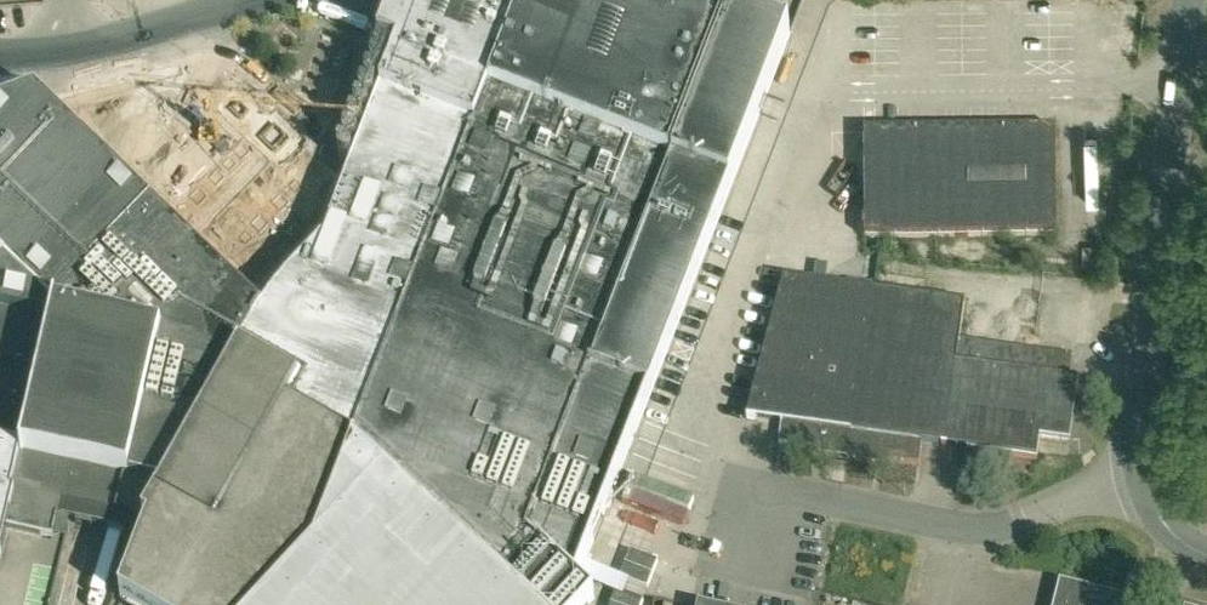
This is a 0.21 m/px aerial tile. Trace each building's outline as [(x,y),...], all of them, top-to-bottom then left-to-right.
[(393,4),(378,43),(397,50),(345,184),(333,179),(318,195),(200,82),(157,128),(107,158),(36,90),(0,104),(0,556),(7,525),(52,536),(57,516),(126,533),(130,519),(144,523),(149,527),(121,601),(128,604),(262,604),(316,543),(354,443),(530,604),(589,604),(595,599),(574,580),(787,31),(731,9),(723,29),(685,15),(690,0),(660,0),(659,4),(647,0),(406,0),(393,4)] [(695,12),(710,18),(717,0),(700,0),(695,12)] [(876,57),(876,43),(857,43),(857,57),(876,57)] [(865,132),(866,239),(1058,236),(1057,130),(865,132)] [(850,455),(874,292),(786,280),(748,419),(782,424),(780,445),(790,447),(850,455)] [(1070,444),(1078,382),(1069,381),(1073,357),(1033,351),(963,342),(967,306),(932,300),(874,292),(850,455),(921,464),(921,452),(922,444),(966,450),(963,471),(1009,477),(1012,456),(1038,459),(1040,440),(1070,444)] [(355,448),(314,554),(268,604),(526,604),(355,448)] [(1140,580),(1129,577),(1126,589),(1137,592),(1140,580)] [(1123,598),(1060,583),(1055,604),(1127,604),(1128,600),(1123,598)]
